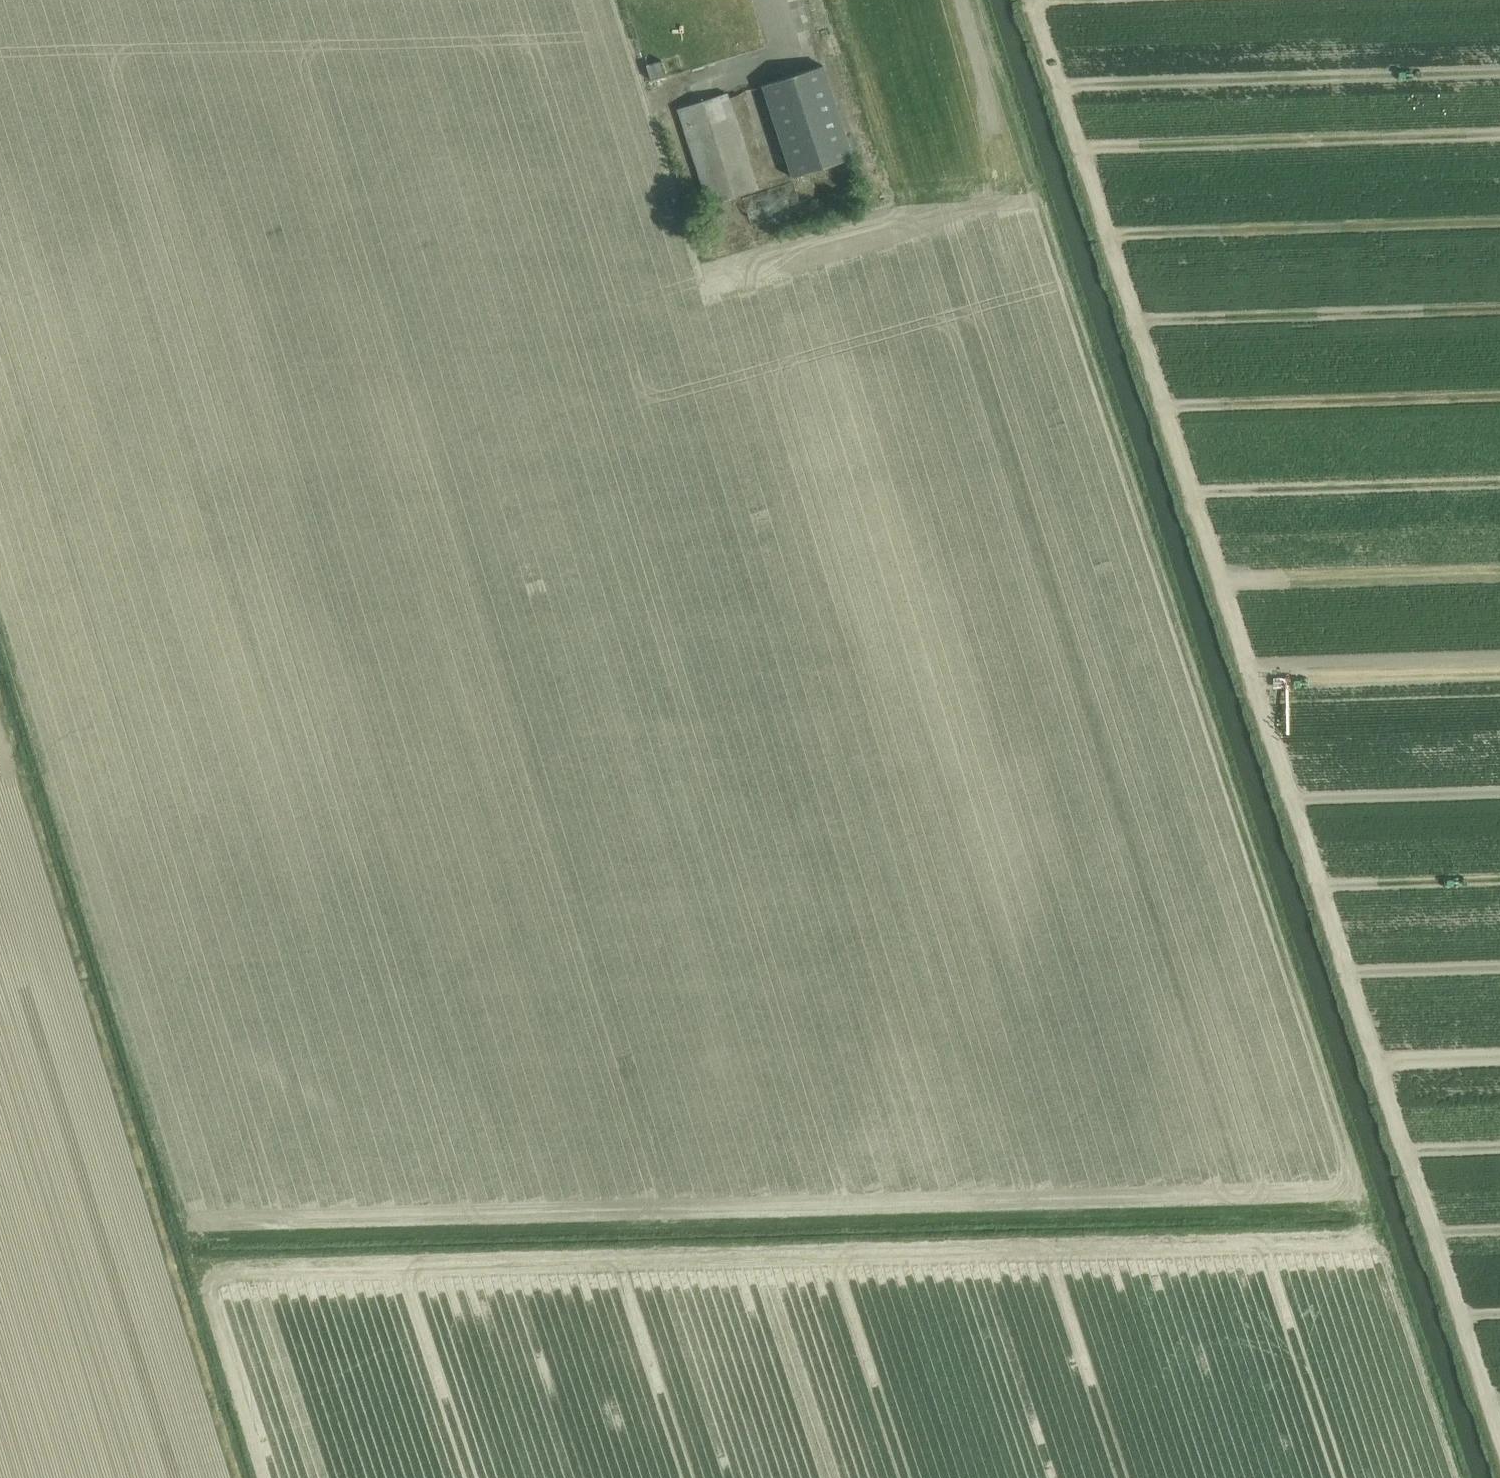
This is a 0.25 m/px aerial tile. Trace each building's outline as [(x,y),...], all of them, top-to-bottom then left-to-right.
[(661,59),(647,63),(652,78),(666,73),(661,59)] [(852,157),(822,65),(762,85),(791,177),(852,157)] [(756,189),(727,96),(726,93),(677,108),(707,204),(756,189)] [(750,223),(801,207),(793,183),(742,199),(750,223)]
